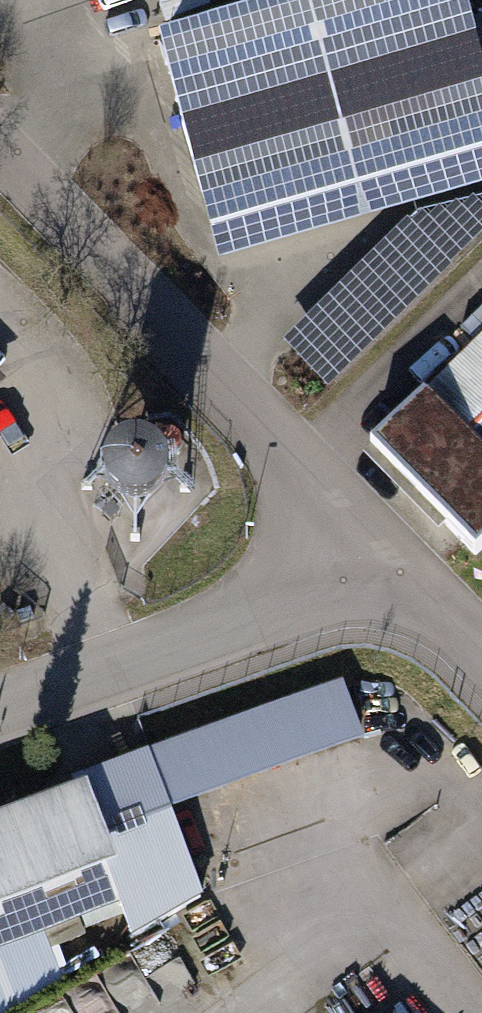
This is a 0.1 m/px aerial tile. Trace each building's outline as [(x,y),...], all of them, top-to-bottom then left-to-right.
[(164,40),(222,238),(481,163),(481,42),(470,0),(300,0),(164,40)] [(285,338),(332,387),(481,243),(481,197),(421,207),(285,338)] [(370,446),(478,557),(481,553),(481,338),(370,446)] [(14,377),(0,363),(0,390),(14,377)] [(189,518),(166,479),(186,467),(174,447),(103,489),(137,548),(189,518)] [(139,872),(106,786),(0,827),(0,927),(139,872)]
